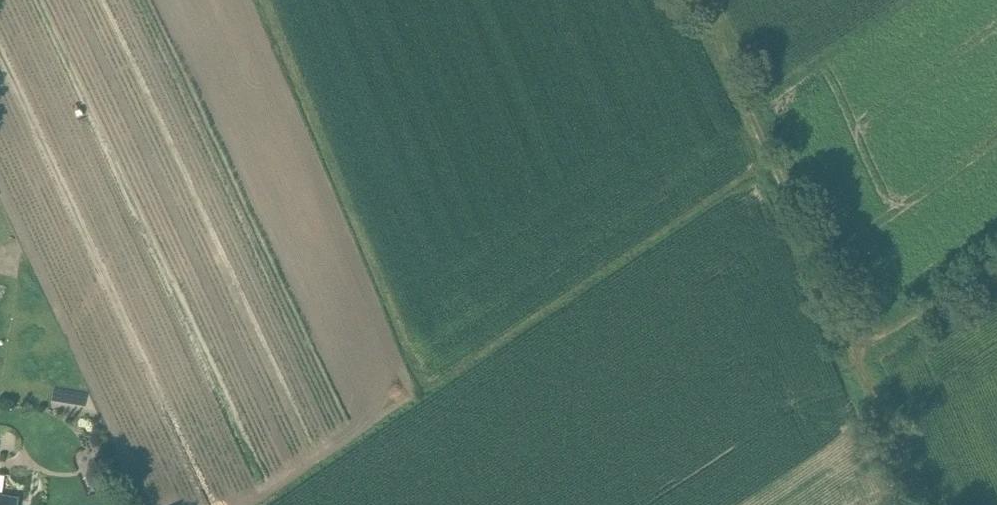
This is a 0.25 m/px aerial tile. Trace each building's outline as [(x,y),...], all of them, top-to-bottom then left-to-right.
[(108,467),(99,464),(91,468),(87,476),(91,485),(99,488),(108,483),(111,475),(108,467)]
